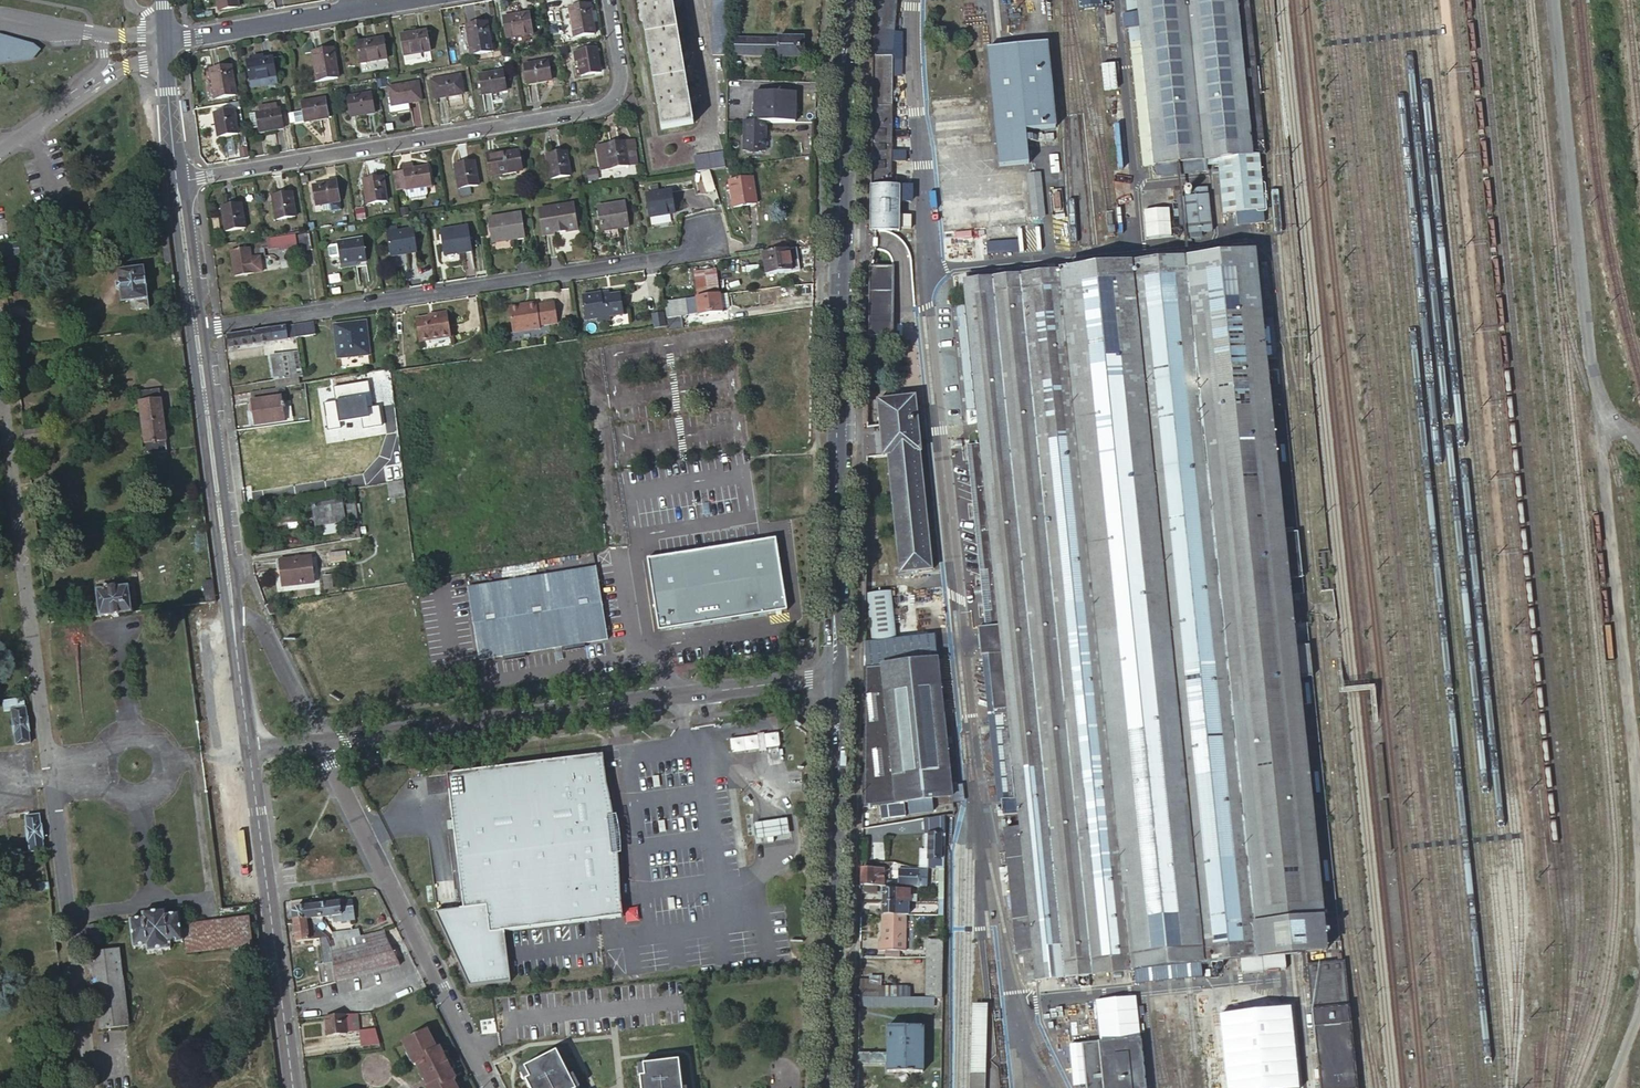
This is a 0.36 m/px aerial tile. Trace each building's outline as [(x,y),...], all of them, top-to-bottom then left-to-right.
[(219,10),(238,7),(237,0),(217,0),(219,10)] [(661,129),(692,124),(672,0),(639,0),(661,129)] [(712,55),(727,55),(728,0),(713,0),(712,55)] [(892,38),(895,0),(875,0),(873,37),(892,38)] [(963,23),(978,22),(977,0),(963,0),(963,23)] [(1075,23),(1099,21),(1097,0),(1073,0),(1075,23)] [(1130,43),(1142,42),(1137,0),(1126,0),(1130,43)] [(1142,42),(1238,36),(1235,0),(1137,0),(1142,42)] [(1238,36),(1252,36),(1248,0),(1235,0),(1238,36)] [(569,8),(575,38),(595,34),(590,4),(569,8)] [(503,18),(507,38),(533,33),(530,13),(503,18)] [(467,26),(472,56),(492,52),(487,22),(467,26)] [(400,35),(404,56),(430,51),(427,30),(400,35)] [(23,56),(27,56),(32,54),(34,50),(34,45),(31,41),(17,37),(16,40),(7,37),(1,35),(0,35),(0,58),(23,56)] [(1142,42),(1130,43),(1143,166),(1148,165),(1200,160),(1242,155),(1264,153),(1258,100),(1252,36),(1238,36),(1142,42)] [(735,38),(735,55),(778,55),(778,57),(803,57),(803,37),(778,37),(778,39),(735,38)] [(357,43),(360,63),(387,58),(384,38),(357,43)] [(887,40),(873,40),(872,56),(887,57),(887,40)] [(313,52),(318,82),(338,78),(333,48),(313,52)] [(575,53),(576,62),(579,62),(582,76),(601,73),(597,49),(575,53)] [(251,89),(269,85),(268,79),(277,77),(273,57),(264,59),(263,55),(258,56),(258,60),(253,61),(246,62),(251,89)] [(525,66),(528,85),(552,81),(549,62),(525,66)] [(211,70),(216,99),(236,96),(231,66),(211,70)] [(1113,66),(1100,68),(1102,93),(1116,91),(1113,66)] [(896,70),(870,70),(869,94),(868,239),(902,240),(903,198),(893,197),(896,70)] [(483,95),(507,91),(503,72),(479,76),(483,95)] [(432,81),(435,99),(464,93),(461,76),(432,81)] [(268,79),(269,85),(278,84),(277,77),(268,79)] [(393,106),(394,105),(410,103),(421,101),(418,83),(390,88),(393,106)] [(764,121),(794,122),(795,92),(754,91),(754,121),(764,121)] [(347,98),(351,117),(375,113),(371,94),(347,98)] [(309,116),(309,121),(329,118),(325,99),(301,103),(304,117),(309,116)] [(411,109),(410,103),(394,105),(393,106),(389,106),(390,113),(411,109)] [(257,114),(259,128),(260,132),(284,128),(280,109),(278,110),(277,104),(259,107),(260,112),(256,113),(257,114)] [(215,114),(218,133),(222,133),(223,137),(231,136),(238,135),(234,110),(215,114)] [(291,122),(302,120),(301,110),(289,112),(291,122)] [(253,129),(259,128),(257,114),(251,115),(253,129)] [(754,121),(743,121),(743,150),(761,151),(761,131),(763,132),(764,121),(754,121)] [(600,171),(608,170),(627,166),(625,153),(623,142),(604,146),(605,150),(597,152),(600,171)] [(486,154),(489,176),(522,171),(519,151),(495,155),(494,152),(486,154)] [(546,156),(550,180),(569,177),(566,152),(546,156)] [(635,152),(625,153),(627,166),(637,164),(635,152)] [(692,157),(695,173),(724,168),(721,153),(692,157)] [(1200,160),(1148,165),(1149,178),(1202,172),(1200,160)] [(460,169),(455,170),(458,189),(477,186),(473,162),(459,164),(460,169)] [(407,190),(408,190),(426,187),(431,186),(428,167),(413,170),(412,166),(403,168),(404,174),(407,189),(407,190)] [(587,172),(588,181),(597,180),(596,171),(587,172)] [(396,191),(407,189),(404,174),(394,175),(396,191)] [(754,203),(751,176),(728,181),(732,206),(754,203)] [(1025,177),(1030,221),(1042,220),(1037,176),(1025,177)] [(368,185),(363,185),(367,205),(386,202),(382,177),(367,180),(368,185)] [(312,187),(316,206),(339,202),(336,179),(326,181),(327,184),(312,187)] [(426,187),(408,190),(409,197),(411,199),(426,196),(428,194),(426,187)] [(676,212),(671,190),(645,195),(648,217),(676,212)] [(273,196),(277,220),(296,217),(292,192),(273,196)] [(1208,232),(1204,196),(1181,198),(1185,234),(1208,232)] [(627,227),(623,203),(596,207),(600,231),(627,227)] [(227,211),(222,212),(225,232),(245,229),(241,204),(226,207),(227,211)] [(574,224),(572,209),(571,205),(539,209),(543,234),(575,230),(574,224)] [(1143,208),(1145,236),(1171,234),(1169,206),(1143,208)] [(523,238),(520,213),(488,218),(491,243),(523,238)] [(470,251),(467,226),(440,230),(444,255),(470,251)] [(171,255),(167,228),(162,229),(166,256),(171,255)] [(415,252),(412,230),(386,233),(389,256),(415,252)] [(312,250),(310,234),(295,236),(297,249),(298,253),(312,250)] [(297,249),(295,236),(270,239),(272,253),(297,249)] [(18,248),(17,237),(0,239),(0,251),(18,248)] [(336,243),(339,265),(354,262),(365,261),(362,239),(336,243)] [(784,248),(783,240),(769,243),(771,251),(784,248)] [(796,247),(769,252),(760,253),(764,274),(799,270),(796,247)] [(252,258),(251,249),(231,252),(234,276),(262,272),(260,257),(252,258)] [(1253,267),(1252,254),(962,286),(975,414),(1012,787),(1017,824),(1003,828),(1015,950),(1022,948),(1026,979),(1130,973),(1131,987),(1201,980),(1199,965),(1237,961),(1239,976),(1283,971),(1281,956),(1322,952),(1321,944),(1289,626),(1286,595),(1281,539),(1268,411),(1263,359),(1253,267)] [(885,261),(868,262),(867,303),(867,349),(895,350),(896,280),(891,280),(891,268),(885,261)] [(134,306),(148,304),(143,262),(117,266),(122,299),(133,297),(134,306)] [(719,291),(716,266),(694,269),(697,294),(719,291)] [(1264,266),(1253,267),(1263,359),(1274,358),(1264,266)] [(622,315),(618,293),(608,294),(599,296),(599,293),(582,295),(586,321),(597,319),(597,321),(609,320),(609,317),(622,315)] [(720,294),(696,297),(697,300),(697,304),(699,315),(722,312),(722,308),(720,295),(720,294)] [(677,299),(663,301),(667,325),(681,323),(677,299)] [(539,329),(535,303),(527,304),(527,306),(518,308),(510,309),(514,332),(539,329)] [(462,336),(458,312),(445,314),(445,316),(440,317),(430,319),(434,340),(462,336)] [(366,321),(334,326),(339,359),(371,354),(366,321)] [(295,325),(297,338),(317,335),(315,322),(295,325)] [(285,327),(268,329),(227,335),(229,348),(270,342),(287,339),(285,327)] [(12,344),(13,356),(21,355),(20,343),(12,344)] [(275,381),(303,376),(300,353),(271,357),(275,381)] [(369,381),(391,378),(390,372),(390,371),(368,374),(369,381)] [(285,419),(280,388),(251,393),(255,423),(285,419)] [(138,394),(142,424),(164,421),(160,391),(138,394)] [(908,399),(872,403),(875,429),(865,430),(865,459),(881,458),(894,575),(926,571),(908,399)] [(1283,410),(1268,411),(1281,539),(1286,595),(1301,593),(1283,410)] [(1012,787),(975,414),(960,415),(978,599),(971,599),(975,628),(982,628),(998,789),(1012,787)] [(164,421),(142,424),(146,454),(168,451),(164,421)] [(50,428),(22,431),(23,440),(51,436),(50,428)] [(23,440),(24,448),(52,444),(51,436),(23,440)] [(24,448),(25,456),(53,452),(52,444),(24,448)] [(403,480),(390,482),(391,490),(393,490),(404,488),(403,480)] [(405,496),(404,488),(393,490),(393,497),(405,496)] [(346,521),(343,503),(313,508),(316,526),(346,521)] [(361,537),(360,528),(344,531),(346,540),(361,537)] [(776,536),(783,576),(789,575),(782,535),(776,536)] [(783,576),(776,536),(657,557),(648,558),(651,582),(659,630),(674,628),(695,625),(699,624),(750,616),(754,615),(776,611),(789,609),(783,576)] [(329,551),(329,561),(346,561),(346,551),(329,551)] [(316,582),(312,558),(282,562),(283,570),(285,587),(316,582)] [(563,646),(585,642),(608,639),(596,567),(468,589),(480,660),(504,656),(526,652),(563,646)] [(98,617),(130,613),(127,587),(95,591),(98,617)] [(208,603),(215,602),(214,589),(204,591),(206,603),(208,603)] [(875,596),(879,644),(904,642),(900,594),(875,596)] [(282,613),(280,603),(265,605),(270,615),(282,613)] [(750,616),(751,621),(790,614),(789,609),(776,611),(754,615),(750,616)] [(674,628),(659,630),(660,636),(700,629),(699,624),(695,625),(674,628)] [(1304,624),(1289,626),(1321,944),(1336,943),(1304,624)] [(932,660),(930,640),(904,642),(879,644),(874,644),(876,666),(932,660)] [(585,642),(563,646),(565,652),(586,648),(585,642)] [(526,652),(504,656),(505,662),(527,658),(526,652)] [(946,798),(932,660),(876,666),(875,667),(890,804),(946,798)] [(15,740),(30,738),(28,723),(30,723),(28,713),(27,713),(25,694),(9,695),(11,705),(12,715),(10,715),(11,725),(13,725),(15,740)] [(9,695),(3,696),(4,706),(11,705),(9,695)] [(782,746),(780,732),(732,738),(734,752),(782,746)] [(606,776),(603,752),(443,774),(458,893),(429,896),(473,984),(515,979),(514,976),(507,929),(625,913),(618,863),(613,829),(606,776)] [(30,848),(43,847),(42,834),(45,833),(44,820),(41,821),(39,810),(25,812),(26,823),(24,823),(25,836),(27,836),(30,848)] [(917,827),(945,822),(945,813),(916,819),(917,827)] [(791,834),(789,817),(769,820),(755,822),(758,839),(770,837),(791,834)] [(939,869),(944,869),(945,858),(941,858),(941,832),(929,832),(928,868),(939,869)] [(876,885),(882,886),(883,869),(860,869),(860,885),(862,885),(876,885)] [(901,870),(901,886),(927,887),(928,871),(901,870)] [(231,905),(237,905),(234,871),(228,872),(231,905)] [(882,901),(894,901),(906,901),(906,889),(900,889),(900,893),(894,893),(895,889),(882,888),(882,901)] [(353,912),(351,900),(319,904),(321,917),(324,917),(334,915),(345,914),(346,919),(351,919),(350,913),(353,912)] [(882,901),(881,915),(902,915),(903,908),(906,908),(906,904),(902,904),(902,905),(894,905),(894,901),(882,901)] [(324,923),(321,917),(319,904),(295,908),(293,913),(294,922),(308,920),(313,924),(324,923)] [(183,942),(181,926),(180,915),(167,917),(167,912),(144,915),(144,919),(131,921),(135,948),(147,946),(148,952),(171,949),(171,943),(183,942)] [(904,950),(905,915),(902,915),(881,915),(881,941),(877,941),(878,949),(904,950)] [(248,917),(181,926),(183,942),(187,941),(188,953),(252,945),(248,917)] [(332,953),(332,947),(331,943),(313,924),(308,920),(294,922),(297,942),(321,939),(324,964),(318,965),(320,983),(335,981),(332,953)] [(324,923),(313,924),(331,943),(330,933),(324,923)] [(90,946),(102,944),(100,925),(88,927),(90,946)] [(357,930),(341,932),(343,946),(350,945),(349,939),(352,939),(358,937),(357,930)] [(386,939),(382,931),(358,937),(352,939),(354,947),(386,939)] [(332,947),(343,946),(341,932),(334,933),(330,933),(331,943),(332,947)] [(399,965),(386,939),(354,947),(332,953),(335,981),(335,982),(399,965)] [(943,941),(927,941),(927,958),(943,958),(943,941)] [(103,951),(92,952),(102,1029),(121,1027),(130,1026),(120,949),(103,951)] [(933,999),(943,1000),(943,958),(927,958),(926,999),(933,999)] [(1305,968),(1319,1087),(1353,1087),(1339,965),(1305,968)] [(859,987),(859,997),(880,998),(905,999),(905,988),(881,987),(881,981),(859,981),(859,987)] [(1222,1087),(1234,1087),(1225,991),(1213,992),(1222,1087)] [(880,998),(859,997),(859,1006),(933,1008),(933,999),(926,999),(905,999),(880,998)] [(1093,1036),(1139,1035),(1139,1014),(1143,1013),(1143,1003),(1124,1004),(1124,1000),(1103,1001),(1104,1015),(1092,1015),(1093,1036)] [(988,1002),(972,1002),(969,1087),(984,1087),(988,1002)] [(357,1013),(350,1014),(352,1031),(359,1031),(357,1013)] [(347,1032),(352,1031),(350,1014),(324,1018),(327,1035),(347,1033),(347,1032)] [(887,1049),(858,1048),(858,1062),(886,1063),(886,1072),(922,1073),(923,1027),(887,1026),(887,1049)] [(453,1080),(455,1078),(451,1069),(443,1054),(439,1045),(435,1047),(426,1029),(402,1041),(407,1051),(409,1050),(413,1059),(412,1060),(414,1064),(416,1063),(420,1061),(431,1085),(427,1087),(426,1087),(427,1087),(457,1087),(453,1080)] [(381,1046),(376,1030),(360,1032),(361,1048),(381,1046)] [(1141,1038),(1081,1044),(1086,1087),(1146,1087),(1141,1038)] [(575,1087),(555,1048),(524,1064),(529,1074),(525,1077),(530,1087),(574,1087),(575,1087)] [(446,1052),(443,1054),(451,1069),(454,1068),(446,1052)] [(1206,1055),(1206,1087),(1220,1087),(1219,1055),(1206,1055)] [(678,1057),(643,1061),(645,1073),(640,1073),(641,1087),(681,1087),(678,1057)] [(416,1063),(427,1087),(431,1085),(420,1061),(416,1063)] [(942,1069),(932,1069),(932,1087),(941,1087),(942,1069)]
